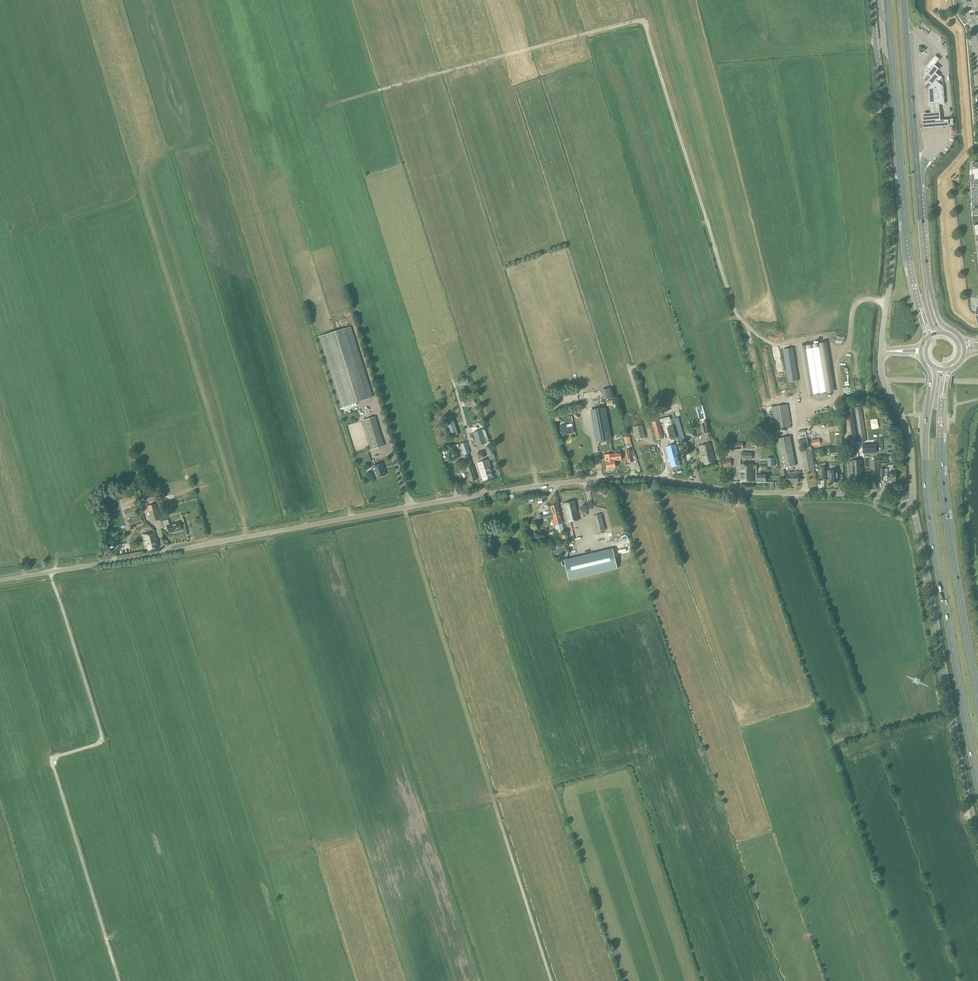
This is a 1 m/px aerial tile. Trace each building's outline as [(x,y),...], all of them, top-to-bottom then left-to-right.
[(939,59),(935,55),(925,66),(929,69),(939,59)] [(934,65),(927,74),(928,75),(930,77),(931,78),(927,82),(928,82),(931,85),(928,89),(929,96),(929,105),(931,105),(930,105),(930,104),(944,103),(944,104),(943,104),(944,104),(943,87),(936,80),(939,77),(938,76),(936,74),(935,73),(938,69),(937,68),(935,66),(934,65)] [(922,114),(923,130),(949,128),(948,121),(941,122),(939,104),(931,105),(931,114),(922,114)] [(970,296),(972,317),(975,317),(976,318),(976,320),(976,322),(977,324),(977,326),(977,327),(977,295),(970,296)] [(351,328),(319,337),(341,407),(372,397),(351,328)] [(826,342),(799,346),(807,397),(834,392),(826,342)] [(793,348),(783,350),(788,382),(788,383),(798,381),(793,348)] [(458,381),(459,386),(469,384),(467,378),(458,381)] [(609,388),(602,390),(604,399),(611,398),(609,388)] [(475,403),(473,398),(464,401),(466,406),(475,403)] [(787,405),(772,407),(775,430),(791,428),(787,405)] [(590,410),(596,442),(611,439),(605,407),(590,410)] [(861,407),(848,409),(853,440),(859,439),(860,442),(866,441),(861,407)] [(452,415),(444,418),(451,437),(458,435),(452,415)] [(384,446),(375,417),(362,421),(372,450),(384,446)] [(562,435),(574,433),(573,427),(567,428),(566,425),(560,426),(562,435)] [(487,443),(486,441),(482,429),(473,432),(477,446),(487,443)] [(682,430),(678,431),(683,445),(686,444),(685,439),(682,430)] [(776,440),(776,441),(781,469),(795,466),(790,437),(776,440)] [(799,449),(808,447),(807,439),(798,441),(799,449)] [(763,446),(762,441),(752,444),(754,449),(763,446)] [(466,442),(461,444),(464,455),(469,453),(466,442)] [(646,451),(645,451),(646,455),(647,455),(648,459),(654,457),(653,452),(656,451),(653,443),(649,444),(649,446),(645,447),(646,451)] [(703,465),(715,461),(710,443),(699,446),(702,457),(701,457),(703,465)] [(491,445),(485,447),(488,456),(494,454),(491,445)] [(666,447),(671,467),(681,465),(676,445),(666,447)] [(876,445),(862,445),(863,453),(876,453),(876,445)] [(631,449),(626,450),(628,462),(633,461),(632,456),(635,455),(634,451),(631,452),(631,449)] [(811,450),(803,452),(807,471),(815,470),(811,450)] [(483,451),(477,453),(479,459),(485,457),(483,451)] [(619,451),(612,452),(613,454),(614,461),(621,460),(621,459),(622,459),(622,457),(621,457),(620,453),(619,453),(619,451)] [(607,455),(605,455),(607,469),(607,468),(608,469),(610,469),(611,468),(615,467),(614,461),(613,454),(611,454),(611,453),(607,454),(607,455)] [(469,454),(462,456),(466,466),(472,464),(469,454)] [(723,468),(732,466),(730,459),(722,461),(723,468)] [(488,460),(478,464),(483,480),(494,477),(488,460)] [(862,460),(850,461),(851,480),(863,480),(862,460)] [(383,468),(382,464),(373,467),(372,468),(373,472),(374,472),(376,478),(385,475),(382,468),(383,468)] [(740,481),(740,482),(753,482),(753,470),(757,470),(757,465),(753,465),(753,464),(741,464),(741,481),(740,481)] [(470,481),(477,480),(473,466),(466,468),(467,472),(465,473),(466,478),(469,477),(470,481)] [(827,466),(822,467),(822,480),(827,479),(827,477),(830,477),(830,474),(827,474),(827,470),(827,466)] [(895,474),(884,474),(884,469),(880,469),(880,476),(887,476),(887,481),(895,481),(895,474)] [(837,483),(837,482),(838,482),(837,475),(837,470),(830,470),(827,470),(827,474),(830,474),(830,477),(830,482),(834,482),(834,483),(837,483)] [(794,473),(788,473),(788,475),(786,475),(786,482),(794,482),(794,483),(797,483),(798,483),(798,482),(799,482),(798,476),(797,472),(794,472),(794,473)] [(146,502),(158,499),(155,490),(144,493),(146,502)] [(125,498),(127,505),(131,504),(137,502),(135,495),(125,498)] [(564,504),(569,522),(578,520),(574,501),(564,504)] [(151,522),(159,520),(155,504),(148,506),(151,522)] [(550,513),(543,515),(544,519),(553,517),(553,515),(557,514),(557,516),(560,515),(558,505),(557,505),(556,504),(554,505),(548,507),(550,513)] [(125,518),(140,513),(138,507),(124,511),(125,518)] [(554,520),(552,520),(554,525),(555,525),(556,530),(562,528),(562,526),(561,524),(562,523),(560,515),(557,516),(557,514),(553,515),(553,517),(554,520)] [(605,530),(601,515),(593,517),(597,532),(605,530)] [(189,522),(191,528),(195,526),(192,516),(188,517),(188,519),(186,520),(187,522),(189,522)] [(132,527),(143,523),(141,517),(129,521),(132,527)] [(169,533),(181,530),(179,522),(169,525),(168,520),(162,521),(164,527),(167,526),(169,533)] [(146,551),(159,547),(154,531),(142,534),(146,551)] [(557,549),(554,550),(555,554),(567,551),(566,547),(565,544),(556,546),(557,549)] [(613,549),(564,560),(569,580),(617,568),(613,549)]
